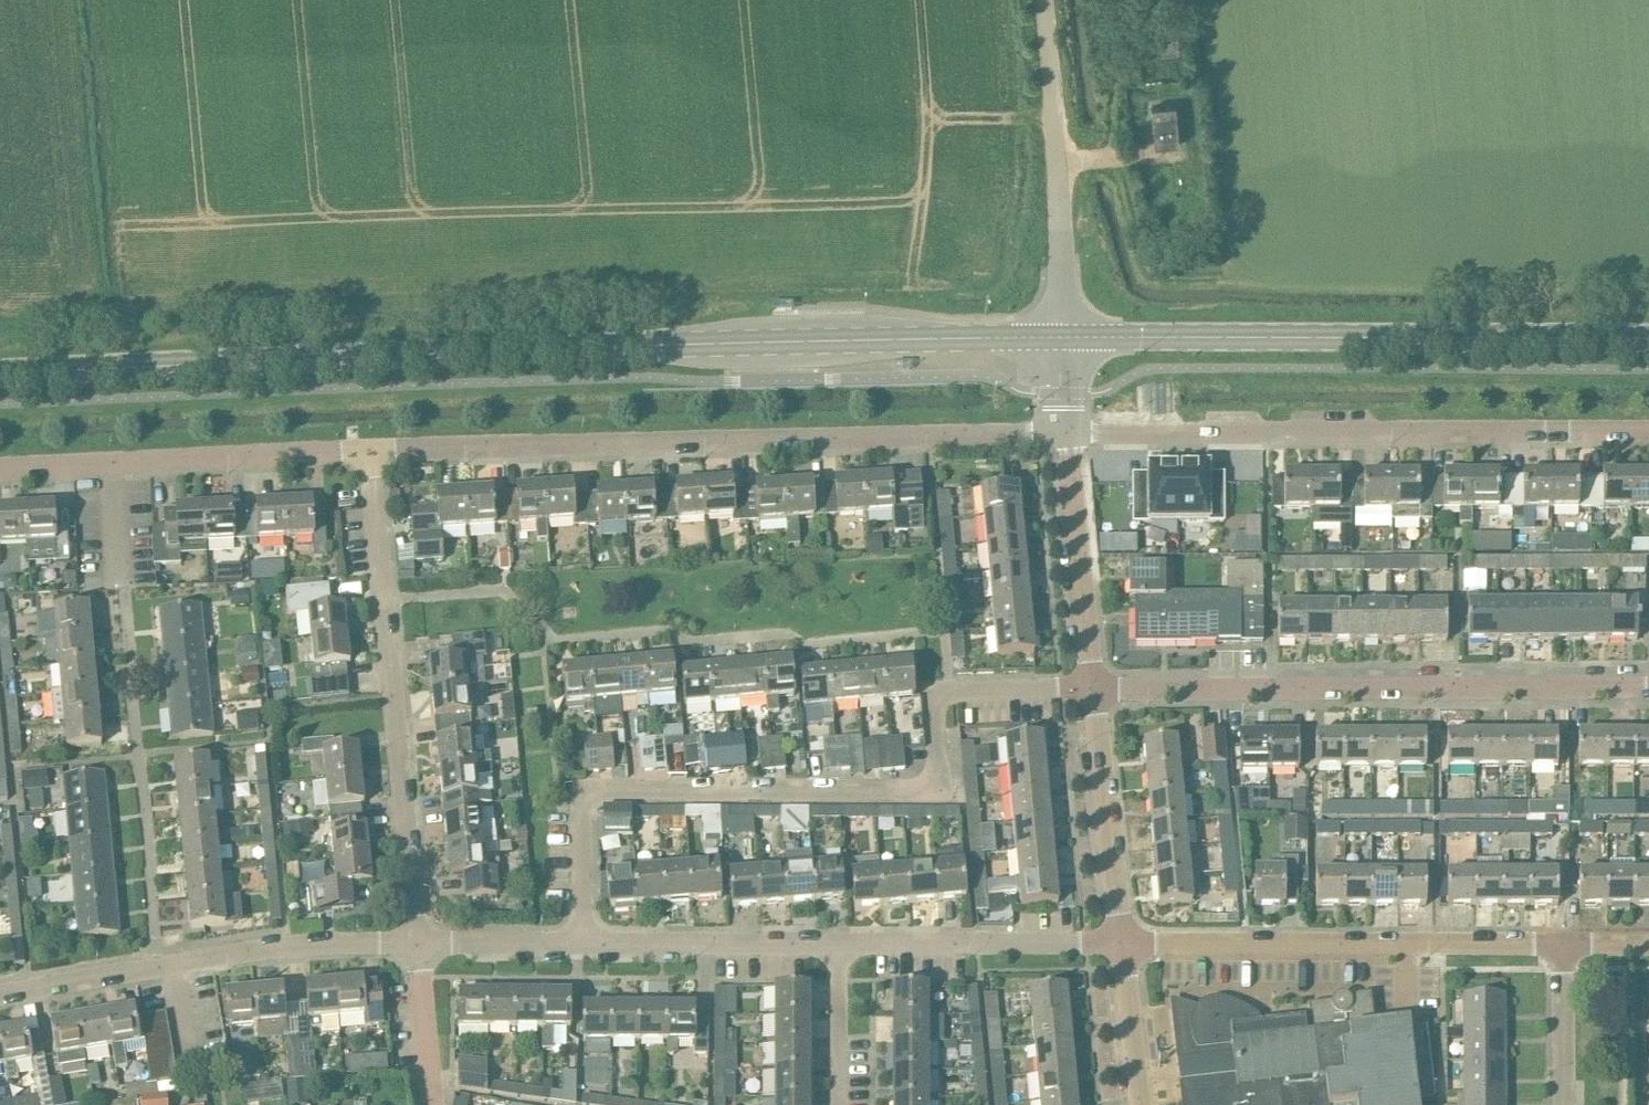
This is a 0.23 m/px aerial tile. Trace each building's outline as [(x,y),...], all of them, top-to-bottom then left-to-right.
[(1176,105),(1152,107),(1155,146),(1179,144),(1176,105)] [(772,304),(772,312),(792,312),(792,304),(772,304)] [(1211,468),(1181,469),(1181,524),(1226,524),(1226,484),(1211,484),(1211,468)] [(1150,484),(1136,484),(1136,524),(1181,524),(1181,469),(1150,469),(1150,484)] [(1444,476),(1444,480),(1432,480),(1432,509),(1444,509),(1444,512),(1459,511),(1459,525),(1471,525),(1472,511),(1472,476),(1459,476),(1459,470),(1458,469),(1453,469),(1447,469),(1445,470),(1445,476),(1444,476)] [(1513,480),(1513,522),(1523,523),(1523,510),(1525,510),(1525,511),(1552,511),(1552,475),(1525,475),(1525,480),(1513,480)] [(1580,475),(1552,475),(1552,511),(1580,511),(1580,509),(1593,509),(1593,479),(1580,479),(1580,475)] [(1604,475),(1604,479),(1593,479),(1593,509),(1604,509),(1604,511),(1632,511),(1632,475),(1604,475)] [(1632,475),(1632,511),(1648,511),(1648,475),(1632,475)] [(1284,476),(1284,480),(1272,480),(1272,510),(1284,510),(1284,512),(1312,512),(1311,476),(1284,476)] [(1353,509),(1353,480),(1341,480),(1341,476),(1311,476),(1312,512),(1340,512),(1340,510),(1353,509)] [(1364,480),(1353,480),(1353,509),(1364,509),(1364,512),(1392,512),(1392,476),(1364,476),(1364,480)] [(1432,521),(1432,509),(1432,480),(1420,480),(1420,476),(1392,476),(1392,512),(1392,522),(1432,521)] [(1500,476),(1472,476),(1472,511),(1499,511),(1499,522),(1513,522),(1513,480),(1500,480),(1500,476)] [(891,479),(864,480),(866,515),(892,513),(893,534),(907,533),(906,517),(906,510),(922,509),(920,480),(892,482),(892,479),(891,479)] [(838,518),(866,517),(864,480),(836,482),(837,487),(823,487),(824,517),(838,516),(838,518)] [(746,523),(745,491),(733,491),(733,484),(704,485),(706,519),(734,518),(734,523),(746,523)] [(586,527),(585,497),(573,497),(573,485),(544,486),(546,524),(547,537),(549,537),(549,523),(574,522),(574,528),(586,527)] [(666,521),(706,519),(704,485),(676,486),(677,493),(665,493),(666,521)] [(786,520),(785,520),(787,547),(800,546),(798,520),(812,519),(812,518),(824,517),(823,487),(811,488),(810,485),(785,486),(786,520)] [(516,487),(517,494),(505,495),(507,525),(519,524),(519,525),(536,524),(537,538),(547,537),(546,524),(544,486),(516,487)] [(785,520),(786,520),(785,486),(756,487),(757,490),(745,491),(746,523),(758,521),(785,520)] [(981,491),(983,518),(1021,514),(1018,487),(981,491)] [(654,524),(654,521),(666,521),(665,493),(653,494),(653,493),(651,493),(651,490),(625,492),(626,525),(654,524)] [(507,525),(505,495),(493,495),(493,492),(465,493),(466,529),(495,528),(495,526),(507,525)] [(600,526),(626,525),(625,492),(597,493),(597,496),(585,497),(586,527),(600,526)] [(441,530),(466,529),(465,493),(437,494),(437,510),(411,511),(413,564),(442,563),(441,530)] [(935,495),(938,522),(952,521),(950,493),(935,495)] [(287,540),(314,538),(315,558),(328,558),(326,525),(314,526),(313,502),(285,503),(287,540)] [(257,505),(257,509),(246,510),(248,542),(287,540),(285,503),(257,505)] [(28,544),(56,542),(57,563),(70,562),(69,530),(56,531),(55,507),(27,509),(28,544)] [(248,542),(246,510),(234,510),(234,507),(205,508),(207,545),(235,543),(235,542),(248,542)] [(207,550),(207,545),(205,508),(179,510),(179,512),(166,513),(167,529),(154,530),(155,566),(181,565),(180,551),(207,550)] [(0,513),(0,514),(0,545),(28,544),(27,509),(0,510),(0,513)] [(906,510),(906,517),(922,516),(922,509),(906,510)] [(983,518),(986,546),(1024,542),(1021,514),(983,518)] [(1260,536),(1260,520),(1246,520),(1246,536),(1260,536)] [(938,522),(941,550),(955,548),(952,521),(938,522)] [(1473,535),(1474,553),(1512,552),(1512,534),(1473,535)] [(986,546),(989,573),(1027,569),(1024,542),(986,546)] [(1109,544),(1109,558),(1136,558),(1136,543),(1109,544)] [(941,550),(943,578),(957,576),(955,548),(941,550)] [(509,549),(498,550),(500,571),(510,570),(509,549)] [(1241,644),(1241,643),(1241,601),(1263,600),(1262,555),(1227,555),(1227,596),(1166,597),(1166,601),(1137,602),(1138,645),(1241,644)] [(1468,572),(1497,572),(1497,558),(1468,558),(1468,572)] [(1497,572),(1525,572),(1525,558),(1497,558),(1497,572)] [(1525,572),(1553,572),(1553,558),(1525,558),(1525,572)] [(1553,572),(1581,572),(1581,558),(1553,558),(1553,572)] [(1581,572),(1609,572),(1609,558),(1581,558),(1581,572)] [(1609,572),(1645,572),(1645,558),(1609,558),(1609,572)] [(1277,573),(1308,573),(1307,559),(1277,559),(1277,573)] [(1308,573),(1334,573),(1334,559),(1307,559),(1308,573)] [(1334,573),(1362,573),(1361,559),(1334,559),(1334,573)] [(1392,559),(1361,559),(1362,573),(1392,573),(1392,559)] [(1392,573),(1419,573),(1419,559),(1392,559),(1392,573)] [(1419,573),(1446,573),(1446,559),(1419,559),(1419,573)] [(253,578),(285,577),(284,561),(252,562),(253,578)] [(1131,602),(1137,602),(1166,601),(1166,597),(1166,568),(1131,568),(1131,602)] [(989,573),(992,600),(1029,597),(1027,569),(989,573)] [(413,580),(413,571),(400,572),(400,581),(413,580)] [(943,578),(946,605),(960,603),(957,576),(943,578)] [(312,640),(348,637),(346,609),(331,611),(328,587),(286,590),(289,615),(310,613),(312,640)] [(992,600),(994,628),(1032,624),(1029,597),(992,600)] [(90,608),(71,610),(71,598),(53,599),(54,611),(57,611),(59,638),(92,635),(90,608)] [(1263,643),(1263,600),(1241,601),(1241,643),(1263,643)] [(946,605),(949,632),(963,631),(960,603),(946,605)] [(1363,644),(1391,644),(1392,606),(1362,607),(1363,644)] [(1419,643),(1419,606),(1392,606),(1391,644),(1419,643)] [(1448,606),(1419,606),(1419,643),(1448,643),(1448,606)] [(1469,643),(1497,643),(1497,606),(1469,606),(1469,643)] [(1525,606),(1497,606),(1497,643),(1525,643),(1525,606)] [(1553,606),(1525,606),(1525,643),(1553,643),(1553,606)] [(1581,606),(1553,606),(1553,643),(1581,643),(1581,606)] [(1609,606),(1581,606),(1581,643),(1609,643),(1609,606)] [(1638,606),(1609,606),(1609,643),(1638,642),(1638,625),(1646,625),(1646,609),(1638,609),(1638,606)] [(1308,644),(1308,607),(1279,607),(1279,645),(1308,644)] [(1334,644),(1334,607),(1308,607),(1308,644),(1334,644)] [(1362,607),(1334,607),(1334,644),(1363,644),(1362,607)] [(164,645),(205,640),(202,608),(161,612),(164,645)] [(6,616),(0,617),(0,644),(9,643),(6,616)] [(1032,624),(994,628),(997,658),(1035,655),(1032,624)] [(963,631),(949,632),(952,662),(965,661),(963,631)] [(95,662),(92,635),(59,638),(62,665),(95,662)] [(294,682),(348,677),(347,665),(351,665),(348,637),(312,640),(315,668),(293,669),(294,682)] [(205,640),(164,645),(168,676),(208,672),(205,640)] [(9,643),(0,644),(0,651),(2,671),(12,670),(9,643)] [(429,664),(431,689),(468,686),(466,660),(486,658),(485,645),(451,647),(452,661),(429,664)] [(672,661),(643,663),(646,696),(675,693),(672,661)] [(98,689),(95,662),(62,665),(65,693),(98,689)] [(791,662),(763,664),(766,699),(767,699),(769,714),(779,713),(777,698),(794,697),(791,662)] [(646,696),(643,663),(617,665),(620,698),(646,696)] [(740,701),(766,699),(763,664),(737,667),(740,701)] [(911,664),(883,667),(886,702),(915,700),(911,664)] [(617,665),(590,668),(593,701),(620,698),(617,665)] [(737,667),(709,669),(713,704),(740,701),(737,667)] [(859,705),(886,702),(883,667),(856,669),(859,705)] [(593,701),(590,668),(565,670),(568,703),(583,702),(584,715),(594,714),(593,701)] [(687,706),(713,704),(709,669),(684,671),(687,706)] [(856,669),(829,672),(833,705),(833,707),(859,705),(856,669)] [(12,670),(2,671),(5,698),(14,697),(12,670)] [(208,672),(168,676),(171,708),(212,704),(208,672)] [(806,709),(820,708),(822,724),(833,723),(832,707),(833,707),(833,705),(829,672),(803,674),(806,709)] [(434,719),(438,718),(439,730),(472,727),(469,698),(483,697),(482,685),(468,686),(431,689),(434,719)] [(98,689),(65,693),(50,695),(53,721),(68,720),(101,717),(98,689)] [(17,725),(14,697),(5,698),(7,726),(17,725)] [(513,698),(502,699),(503,710),(514,709),(513,698)] [(212,704),(171,708),(174,740),(215,736),(212,704)] [(537,711),(526,713),(527,730),(539,729),(537,711)] [(104,746),(101,717),(68,720),(71,750),(104,746)] [(7,726),(10,753),(19,752),(17,725),(7,726)] [(437,743),(439,769),(491,763),(490,753),(475,754),(472,727),(439,730),(440,742),(437,743)] [(1212,765),(1226,764),(1223,732),(1201,734),(1204,766),(1212,765)] [(1503,769),(1503,736),(1476,737),(1476,769),(1503,769)] [(1530,736),(1503,736),(1503,769),(1530,769),(1530,736)] [(1530,769),(1558,769),(1558,736),(1530,736),(1530,769)] [(1608,769),(1608,736),(1580,736),(1580,769),(1608,769)] [(1635,769),(1635,736),(1608,736),(1608,769),(1635,769)] [(1635,736),(1635,769),(1648,768),(1648,736),(1635,736)] [(1045,765),(1043,737),(1007,741),(1009,769),(1045,765)] [(1345,770),(1345,737),(1317,737),(1317,770),(1345,770)] [(1372,770),(1372,737),(1345,737),(1345,770),(1372,770)] [(1399,769),(1398,737),(1372,737),(1372,770),(1399,769)] [(1399,769),(1426,769),(1426,737),(1398,737),(1399,769)] [(1476,769),(1476,737),(1448,737),(1448,769),(1476,769)] [(610,738),(597,739),(599,771),(613,770),(610,738)] [(664,738),(651,739),(654,771),(667,770),(664,738)] [(729,738),(716,740),(719,772),(732,770),(729,738)] [(783,738),(769,740),(772,772),(786,770),(783,738)] [(848,738),(835,740),(838,771),(851,770),(848,738)] [(1242,774),(1270,774),(1270,738),(1242,738),(1242,774)] [(1299,738),(1270,738),(1270,774),(1299,774),(1299,738)] [(599,771),(597,739),(585,741),(588,772),(599,771)] [(654,771),(651,739),(639,741),(642,772),(654,771)] [(902,739),(889,740),(892,763),(893,771),(905,770),(902,739)] [(325,753),(327,778),(363,775),(360,750),(336,752),(335,740),(301,743),(302,755),(325,753)] [(707,773),(719,772),(716,740),(704,741),(707,773)] [(761,773),(772,772),(769,740),(758,741),(761,773)] [(826,773),(838,771),(835,740),(823,741),(826,773)] [(880,773),(893,771),(892,763),(889,740),(877,741),(880,773)] [(965,773),(973,772),(970,741),(962,742),(965,773)] [(1145,744),(1148,771),(1180,768),(1178,742),(1145,744)] [(268,783),(266,756),(254,758),(256,784),(268,783)] [(176,763),(179,791),(213,788),(211,760),(176,763)] [(479,794),(477,777),(492,776),(491,763),(439,769),(442,797),(445,797),(447,809),(480,806),(492,805),(490,792),(479,794)] [(1212,765),(1215,793),(1229,792),(1227,764),(1226,764),(1212,765)] [(1045,765),(1009,769),(1012,796),(1048,793),(1045,765)] [(1180,768),(1148,771),(1150,799),(1183,796),(1180,768)] [(973,772),(965,773),(968,801),(976,800),(973,772)] [(41,773),(24,774),(25,791),(43,789),(41,773)] [(327,778),(330,807),(331,819),(363,816),(362,804),(365,804),(363,775),(327,778)] [(66,779),(69,812),(109,808),(106,776),(66,779)] [(271,810),(268,783),(256,784),(259,811),(271,810)] [(179,791),(181,818),(216,815),(213,788),(179,791)] [(1237,816),(1254,815),(1253,805),(1253,790),(1236,790),(1237,816)] [(1552,804),(1530,804),(1530,817),(1569,818),(1569,790),(1552,790),(1552,804)] [(1306,791),(1293,791),(1293,813),(1306,813),(1306,791)] [(1215,793),(1217,820),(1232,819),(1229,792),(1215,793)] [(1050,821),(1048,793),(1012,796),(1014,824),(1050,821)] [(1183,796),(1150,799),(1153,826),(1185,823),(1183,796)] [(968,801),(970,828),(978,828),(976,800),(968,801)] [(1476,803),(1440,803),(1440,816),(1476,817),(1476,803)] [(1476,817),(1503,817),(1503,804),(1476,803),(1476,817)] [(1608,803),(1585,803),(1585,819),(1608,819),(1608,803)] [(1635,803),(1608,803),(1608,819),(1635,819),(1635,803)] [(1635,803),(1635,819),(1648,819),(1648,803),(1635,803)] [(1345,804),(1322,804),(1322,818),(1345,819),(1345,804)] [(1372,804),(1345,804),(1345,819),(1372,819),(1372,804)] [(1399,804),(1372,804),(1372,819),(1399,819),(1399,804)] [(1433,804),(1399,804),(1399,819),(1433,819),(1433,804)] [(1530,817),(1530,804),(1503,804),(1503,817),(1530,817)] [(1270,805),(1253,805),(1254,815),(1270,815),(1270,805)] [(1291,805),(1270,805),(1270,815),(1291,815),(1291,805)] [(445,822),(448,849),(497,844),(496,833),(482,834),(480,806),(447,809),(448,821),(445,822)] [(112,839),(109,808),(69,812),(72,843),(112,839)] [(632,820),(632,809),(603,810),(603,836),(633,836),(632,820)] [(632,820),(658,820),(658,809),(632,809),(632,820)] [(688,819),(687,809),(658,809),(658,820),(688,819)] [(704,843),(722,843),(719,809),(687,809),(688,819),(703,819),(704,843)] [(271,810),(259,811),(262,838),(273,837),(271,810)] [(754,820),(754,810),(722,810),(722,820),(754,820)] [(782,810),(754,810),(754,820),(782,820),(782,810)] [(810,810),(782,810),(782,820),(810,820),(810,810)] [(810,810),(810,820),(843,820),(843,810),(810,810)] [(876,810),(843,810),(843,820),(876,820),(876,810)] [(876,810),(876,820),(903,820),(903,810),(876,810)] [(903,820),(930,820),(930,810),(903,810),(903,820)] [(930,810),(930,820),(960,820),(960,810),(930,810)] [(219,842),(216,815),(181,818),(184,846),(219,842)] [(331,819),(334,858),(371,854),(369,828),(364,828),(363,816),(331,819)] [(1217,820),(1220,844),(1234,843),(1232,819),(1217,820)] [(39,845),(37,832),(33,833),(32,820),(19,821),(21,847),(39,845)] [(1306,820),(1284,820),(1284,834),(1306,834),(1306,820)] [(1050,821),(1014,824),(1017,852),(1053,849),(1050,821)] [(1185,823),(1153,826),(1155,849),(1187,847),(1185,823)] [(1478,824),(1448,823),(1448,836),(1478,836),(1478,824)] [(1609,823),(1580,823),(1580,837),(1609,837),(1609,823)] [(1630,823),(1609,823),(1609,837),(1630,837),(1630,823)] [(1339,838),(1338,824),(1308,824),(1308,868),(1316,868),(1316,838),(1339,838)] [(1505,824),(1478,824),(1478,836),(1504,836),(1505,824)] [(1532,824),(1505,824),(1504,836),(1531,837),(1532,824)] [(1552,824),(1532,824),(1531,837),(1552,837),(1552,824)] [(1634,824),(1634,837),(1648,837),(1648,824),(1634,824)] [(1371,825),(1343,825),(1343,837),(1371,837),(1371,825)] [(1371,837),(1398,837),(1398,826),(1371,825),(1371,837)] [(1398,837),(1432,837),(1432,826),(1398,826),(1398,837)] [(0,829),(3,856),(13,855),(11,828),(0,829)] [(981,856),(978,828),(970,828),(973,856),(981,856)] [(230,841),(254,839),(253,830),(229,832),(230,841)] [(275,863),(273,837),(262,838),(264,864),(275,863)] [(72,843),(75,874),(75,875),(115,871),(112,839),(72,843)] [(184,846),(186,872),(221,868),(219,842),(184,846)] [(1220,844),(1222,873),(1237,872),(1234,843),(1220,844)] [(486,873),(485,857),(497,856),(497,844),(448,849),(450,877),(464,876),(466,898),(498,895),(495,873),(486,873)] [(1187,847),(1155,849),(1157,877),(1190,875),(1187,847)] [(1056,877),(1053,849),(1017,852),(1020,880),(1056,877)] [(966,900),(963,866),(961,850),(933,852),(935,869),(934,869),(937,903),(966,900)] [(705,867),(691,868),(694,902),(721,900),(718,866),(717,853),(705,854),(705,867)] [(337,886),(316,888),(318,911),(354,908),(351,886),(374,884),(371,854),(334,858),(337,886)] [(3,856),(6,883),(16,882),(13,855),(3,856)] [(828,867),(814,868),(817,903),(844,901),(842,866),(841,855),(827,856),(828,867)] [(635,872),(636,872),(634,856),(622,857),(623,873),(608,875),(610,909),(615,909),(616,913),(629,912),(629,908),(638,907),(635,872)] [(973,856),(976,884),(983,884),(981,856),(973,856)] [(662,870),(665,905),(694,902),(691,868),(690,868),(689,858),(678,859),(679,869),(662,870)] [(758,873),(761,907),(788,905),(786,870),(785,859),(773,860),(773,871),(758,873)] [(1296,905),(1297,862),(1273,861),(1273,874),(1256,874),(1255,908),(1285,908),(1285,905),(1296,905)] [(275,863),(264,864),(267,891),(278,890),(275,863)] [(298,882),(297,865),(286,866),(287,883),(298,882)] [(186,872),(189,899),(224,896),(221,868),(186,872)] [(817,903),(814,868),(786,870),(788,905),(817,903)] [(910,905),(937,903),(934,869),(907,871),(910,905)] [(662,870),(636,872),(635,872),(638,907),(665,905),(662,870)] [(75,875),(76,889),(78,906),(118,902),(115,871),(75,875)] [(907,871),(881,874),(884,907),(910,905),(907,871)] [(1237,872),(1222,873),(1225,896),(1239,894),(1237,872)] [(761,907),(758,873),(730,875),(733,909),(761,907)] [(856,910),(884,907),(881,874),(853,876),(856,910)] [(1190,875),(1157,877),(1160,907),(1193,904),(1190,875)] [(1344,908),(1344,875),(1316,875),(1316,908),(1344,908)] [(1371,908),(1371,875),(1344,875),(1344,908),(1371,908)] [(1398,908),(1398,875),(1371,875),(1371,908),(1398,908)] [(1398,908),(1426,907),(1426,875),(1398,875),(1398,908)] [(1449,905),(1477,906),(1477,875),(1449,875),(1449,905)] [(1477,906),(1504,906),(1504,875),(1477,875),(1477,906)] [(1504,906),(1531,906),(1531,876),(1504,875),(1504,906)] [(1581,907),(1608,907),(1608,875),(1581,875),(1581,907)] [(1623,912),(1625,910),(1625,907),(1635,907),(1635,875),(1608,875),(1608,907),(1613,907),(1613,910),(1615,912),(1623,912)] [(1635,875),(1635,907),(1648,907),(1648,876),(1635,875)] [(1531,876),(1531,906),(1559,907),(1559,876),(1531,876)] [(1020,880),(1022,908),(1058,905),(1056,877),(1020,880)] [(6,883),(8,911),(19,910),(16,882),(6,883)] [(27,883),(28,899),(42,898),(40,882),(27,883)] [(986,912),(983,884),(976,884),(978,912),(986,912)] [(281,921),(278,890),(267,891),(270,922),(281,921)] [(192,929),(227,925),(234,925),(234,913),(226,914),(224,896),(189,899),(192,929)] [(121,935),(118,902),(78,906),(81,939),(121,935)] [(19,910),(8,911),(11,936),(21,935),(19,910)] [(24,965),(21,935),(11,936),(14,966),(24,965)] [(344,983),(336,983),(339,1018),(366,1016),(367,1026),(385,1025),(382,992),(365,994),(364,981),(358,981),(357,976),(344,977),(344,983)] [(339,1034),(338,1018),(339,1018),(336,983),(331,984),(330,979),(316,980),(317,985),(308,986),(312,1030),(322,1029),(322,1035),(339,1034)] [(966,988),(968,1006),(979,1005),(977,987),(966,988)] [(284,988),(255,991),(259,1025),(287,1022),(284,988)] [(810,1017),(810,989),(776,988),(775,1017),(810,1017)] [(895,988),(895,1015),(928,1015),(928,988),(895,988)] [(714,989),(714,1016),(736,1016),(736,989),(714,989)] [(1033,1019),(1069,1016),(1066,989),(1030,992),(1033,1019)] [(259,1025),(255,991),(228,993),(231,1028),(259,1025)] [(460,1041),(488,1041),(488,1030),(487,995),(461,995),(460,1030),(460,1041)] [(516,995),(487,995),(488,1030),(516,1030),(516,995)] [(516,1030),(542,1030),(543,1030),(543,995),(516,995),(516,1030)] [(543,1030),(542,1030),(542,1051),(553,1052),(553,1030),(572,1030),(572,995),(543,995),(543,1030)] [(1000,1022),(997,995),(984,996),(986,1023),(1000,1022)] [(1260,1027),(1259,1018),(1251,1013),(1242,1008),(1227,1002),(1217,1000),(1208,1001),(1199,1007),(1193,1015),(1190,1025),(1191,1035),(1180,1036),(1186,1084),(1179,1085),(1181,1104),(1188,1104),(1418,1104),(1417,1102),(1436,1100),(1427,1028),(1410,1030),(1410,1024),(1376,1028),(1371,995),(1358,997),(1351,1001),(1346,997),(1340,996),(1335,998),(1333,1004),(1308,1007),(1310,1021),(1260,1027)] [(1465,998),(1465,1032),(1504,1032),(1504,998),(1465,998)] [(613,1042),(613,1008),(585,1008),(585,1042),(613,1042)] [(640,1008),(613,1008),(613,1042),(640,1042),(640,1008)] [(640,1042),(666,1042),(667,1008),(640,1008),(640,1042)] [(678,1042),(695,1042),(695,1056),(708,1056),(708,1025),(695,1024),(696,1008),(667,1008),(666,1042),(666,1056),(674,1056),(678,1051),(678,1042)] [(135,1009),(108,1014),(114,1047),(118,1070),(127,1068),(124,1057),(147,1053),(146,1044),(145,1042),(141,1043),(135,1009)] [(108,1014),(80,1019),(86,1052),(111,1048),(114,1047),(108,1014)] [(144,1031),(169,1026),(167,1014),(141,1018),(144,1031)] [(895,1015),(895,1043),(928,1043),(928,1015),(895,1015)] [(969,1015),(969,1016),(960,1017),(959,1043),(972,1043),(983,1043),(980,1015),(969,1015)] [(1071,1043),(1069,1016),(1033,1019),(1035,1047),(1071,1043)] [(810,1044),(810,1017),(775,1017),(775,1044),(810,1044)] [(59,1057),(86,1052),(80,1019),(53,1024),(59,1057)] [(726,1021),(714,1021),(714,1044),(725,1044),(726,1021)] [(172,1039),(169,1026),(144,1031),(145,1042),(146,1044),(172,1039)] [(0,1033),(0,1037),(5,1066),(8,1083),(19,1081),(16,1065),(31,1062),(32,1062),(33,1062),(29,1036),(28,1029),(0,1033)] [(987,1033),(989,1051),(1003,1050),(1001,1032),(987,1033)] [(1465,1032),(1465,1065),(1505,1065),(1504,1032),(1465,1032)] [(311,1036),(298,1037),(302,1077),(315,1076),(311,1036)] [(289,1078),(302,1077),(298,1037),(285,1038),(289,1078)] [(172,1039),(146,1044),(147,1053),(148,1056),(174,1052),(172,1039)] [(895,1043),(895,1070),(928,1070),(928,1043),(895,1043)] [(984,1061),(983,1043),(972,1043),(974,1061),(984,1061)] [(1071,1043),(1035,1047),(1038,1075),(1074,1071),(1071,1043)] [(714,1071),(725,1071),(725,1072),(736,1072),(737,1044),(725,1044),(714,1044),(714,1071)] [(809,1072),(810,1044),(775,1044),(775,1071),(809,1072)] [(176,1065),(174,1052),(148,1056),(150,1069),(176,1065)] [(347,1076),(364,1074),(363,1057),(345,1058),(347,1076)] [(990,1060),(992,1079),(1005,1077),(1003,1059),(990,1060)] [(49,1081),(45,1060),(33,1062),(32,1062),(40,1104),(53,1104),(49,1081)] [(176,1065),(150,1069),(153,1083),(179,1078),(176,1065)] [(1505,1098),(1505,1065),(1465,1065),(1465,1098),(1505,1098)] [(98,1066),(87,1068),(91,1088),(102,1086),(98,1066)] [(259,1068),(241,1069),(242,1080),(260,1078),(259,1068)] [(459,1091),(489,1094),(488,1083),(487,1083),(487,1072),(460,1069),(459,1091)] [(985,1069),(974,1069),(976,1087),(987,1087),(985,1069)] [(895,1070),(895,1099),(928,1099),(928,1070),(895,1070)] [(714,1071),(715,1098),(725,1099),(725,1098),(735,1098),(736,1072),(725,1072),(725,1071),(714,1071)] [(809,1099),(809,1072),(775,1071),(775,1099),(809,1099)] [(1076,1099),(1074,1071),(1038,1075),(1040,1103),(1076,1099)] [(576,1073),(561,1072),(560,1093),(576,1095),(576,1073)] [(53,1104),(66,1104),(62,1078),(49,1081),(53,1104)] [(126,1098),(137,1096),(149,1094),(157,1093),(156,1083),(125,1087),(126,1098)] [(243,1088),(245,1104),(283,1098),(281,1083),(243,1088)] [(488,1083),(489,1094),(516,1098),(516,1087),(488,1083)] [(289,1104),(307,1102),(306,1085),(288,1086),(289,1104)] [(516,1098),(543,1101),(543,1091),(516,1087),(516,1098)] [(994,1104),(1008,1104),(1006,1088),(993,1089),(994,1104)] [(576,1095),(560,1093),(543,1091),(543,1101),(570,1104),(576,1104),(576,1095)] [(143,1104),(168,1104),(167,1095),(142,1097),(143,1104)] [(612,1100),(584,1095),(582,1104),(611,1104),(612,1100)] [(137,1096),(126,1098),(126,1102),(117,1103),(117,1104),(138,1104),(137,1096)]
